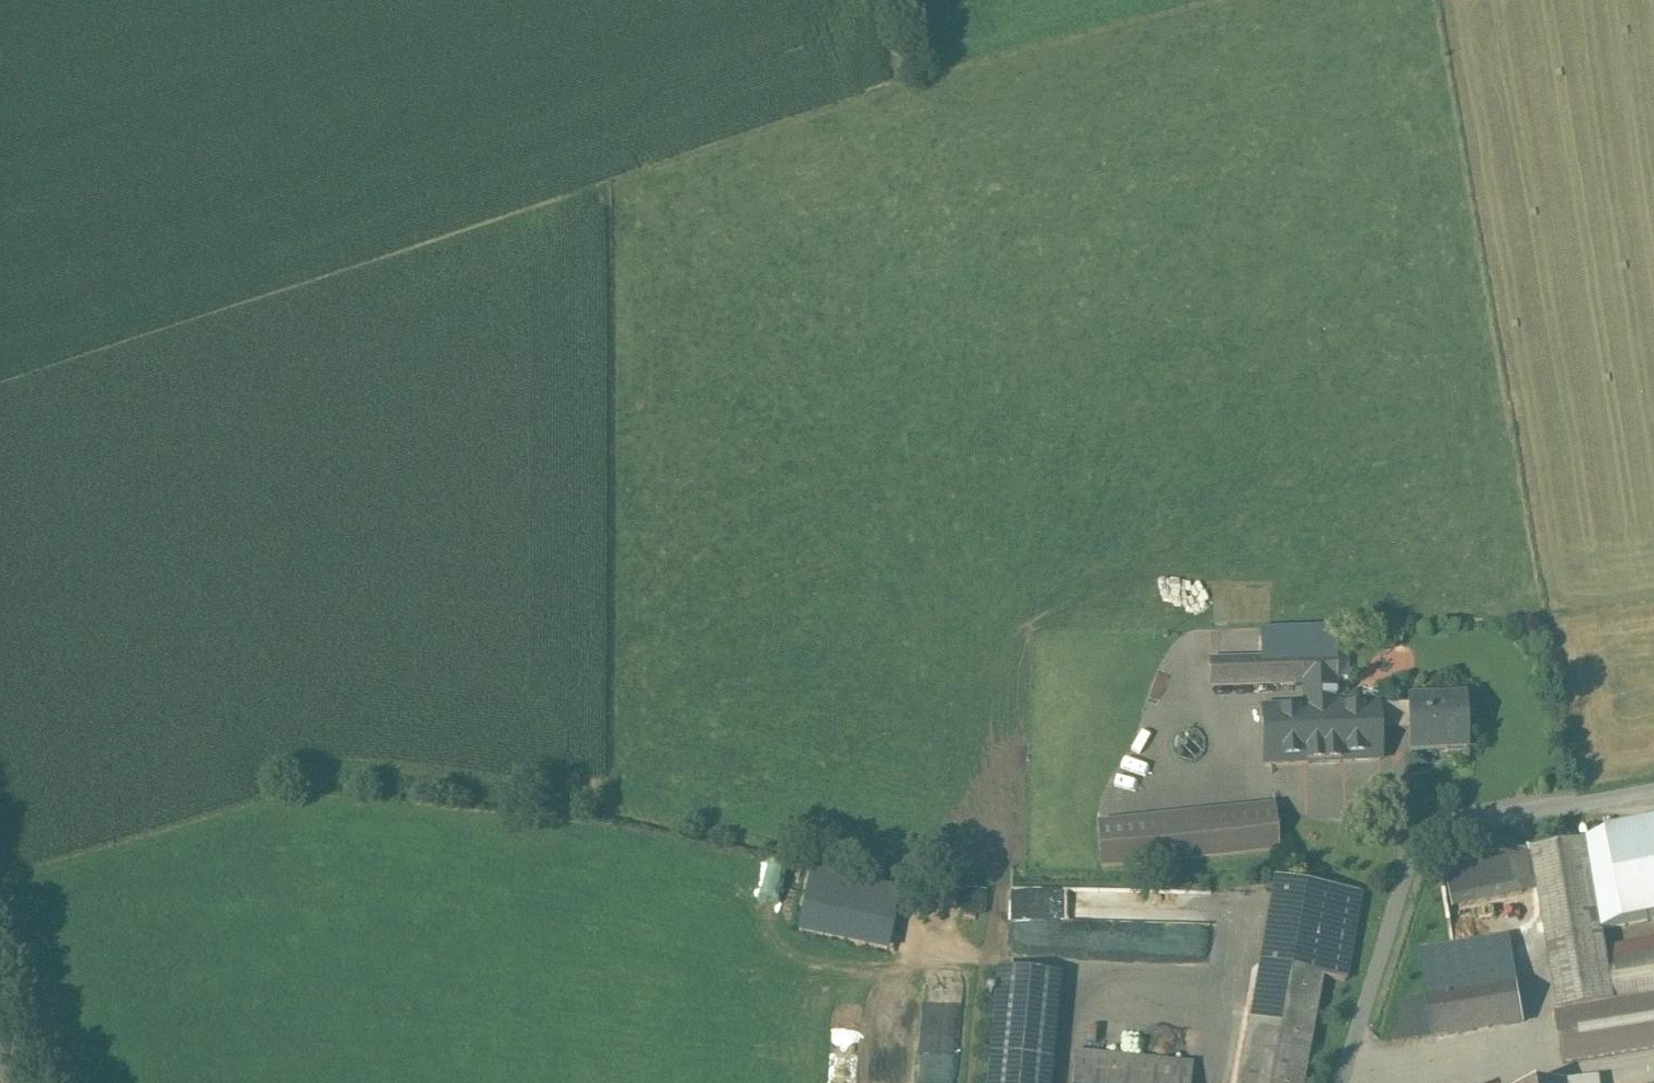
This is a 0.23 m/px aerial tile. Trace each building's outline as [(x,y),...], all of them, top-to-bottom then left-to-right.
[(1334,629),(1260,632),(1261,660),(1209,662),(1210,687),(1304,684),(1305,708),(1335,707),(1334,683),(1336,683),(1334,629)] [(1464,700),(1407,702),(1407,707),(1408,731),(1409,750),(1444,749),(1444,751),(1466,751),(1464,700)] [(1305,708),(1263,710),(1265,765),(1331,763),(1357,762),(1379,761),(1378,732),(1377,708),(1377,706),(1335,707),(1305,708)] [(1407,707),(1377,708),(1378,732),(1408,731),(1407,707)] [(1274,808),(1097,826),(1100,867),(1232,855),(1231,855),(1278,850),(1274,808)] [(1532,850),(1533,853),(1539,889),(1560,1012),(1653,997),(1653,955),(1607,963),(1586,841),(1532,850)] [(1539,889),(1533,853),(1515,857),(1523,893),(1539,889)] [(1523,893),(1515,857),(1445,871),(1453,907),(1523,893)] [(810,870),(798,933),(891,952),(904,889),(810,870)] [(1360,893),(1275,878),(1260,966),(1301,973),(1321,977),(1321,978),(1344,982),(1360,893)] [(1510,936),(1419,951),(1427,998),(1518,984),(1510,936)] [(1288,1042),(1301,973),(1260,966),(1248,1035),(1283,1041),(1288,1042)] [(999,973),(989,1082),(1049,1082),(1059,979),(999,973)] [(1301,973),(1288,1042),(1289,1043),(1282,1082),(1303,1082),(1321,978),(1321,977),(1301,973)] [(1518,984),(1427,998),(1433,1037),(1524,1023),(1518,984)] [(1554,1013),(1563,1065),(1653,1050),(1653,997),(1560,1012),(1554,1013)] [(1427,998),(1402,1004),(1392,1044),(1433,1037),(1427,998)] [(1198,1003),(1147,999),(1144,1027),(1195,1031),(1198,1003)] [(1248,1035),(1239,1082),(1282,1082),(1289,1043),(1288,1042),(1283,1041),(1248,1035)] [(1075,1052),(1072,1082),(1190,1082),(1192,1064),(1075,1052)]
